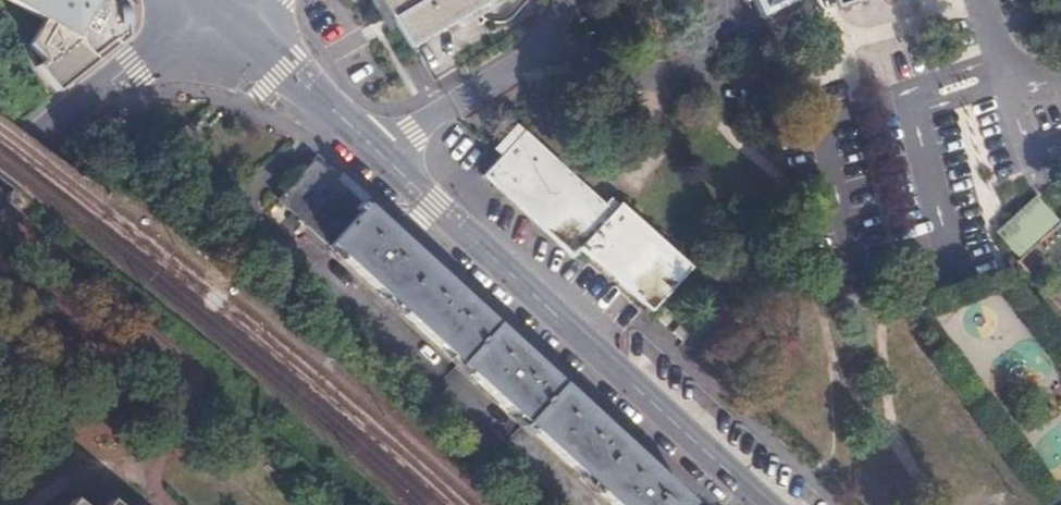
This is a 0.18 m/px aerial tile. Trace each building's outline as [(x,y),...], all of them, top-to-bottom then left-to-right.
[(124,38),(122,23),(118,23),(116,13),(121,12),(119,0),(7,0),(43,21),(29,46),(36,67),(58,94),(81,74),(77,70),(89,60),(93,64),(124,38)] [(387,28),(397,23),(411,46),(489,0),(371,0),(387,28)] [(758,15),(793,0),(751,0),(758,15)] [(854,0),(814,0),(819,9),(834,3),(835,6),(854,0)] [(610,211),(523,131),(482,174),(569,256),(577,247),(649,312),(688,266),(618,203),(610,211)] [(315,162),(278,201),(610,504),(689,504),(315,162)] [(1007,222),(1016,258),(1051,226),(1029,201),(1007,222)] [(1013,261),(1016,258),(1007,222),(991,237),(991,238),(1013,261)] [(85,492),(75,504),(102,504),(85,492)]
